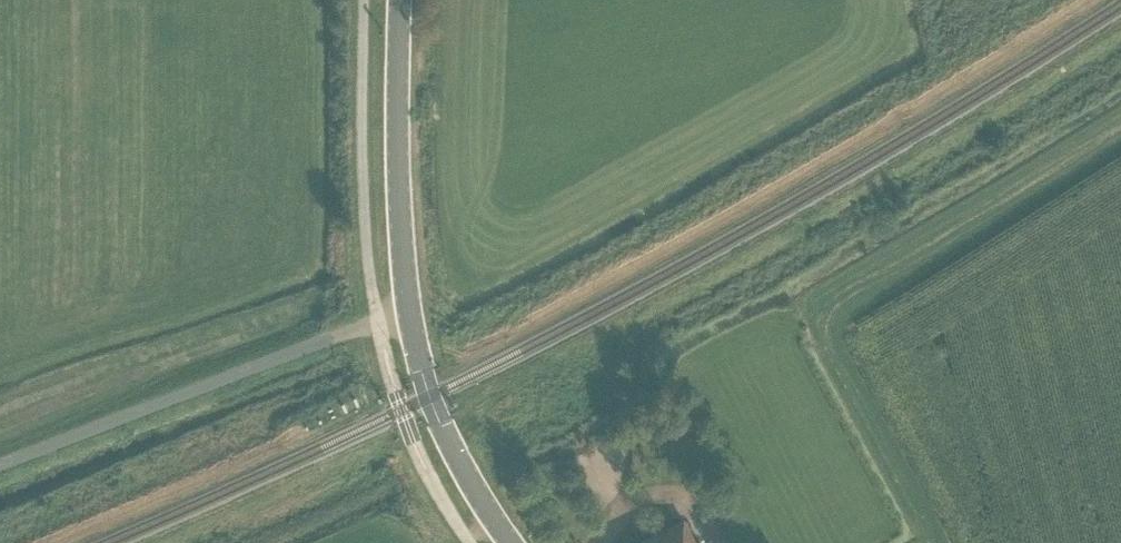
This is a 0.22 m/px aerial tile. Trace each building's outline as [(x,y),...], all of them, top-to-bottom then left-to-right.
[(684,522),(684,521),(643,542),(695,542),(684,522)]
